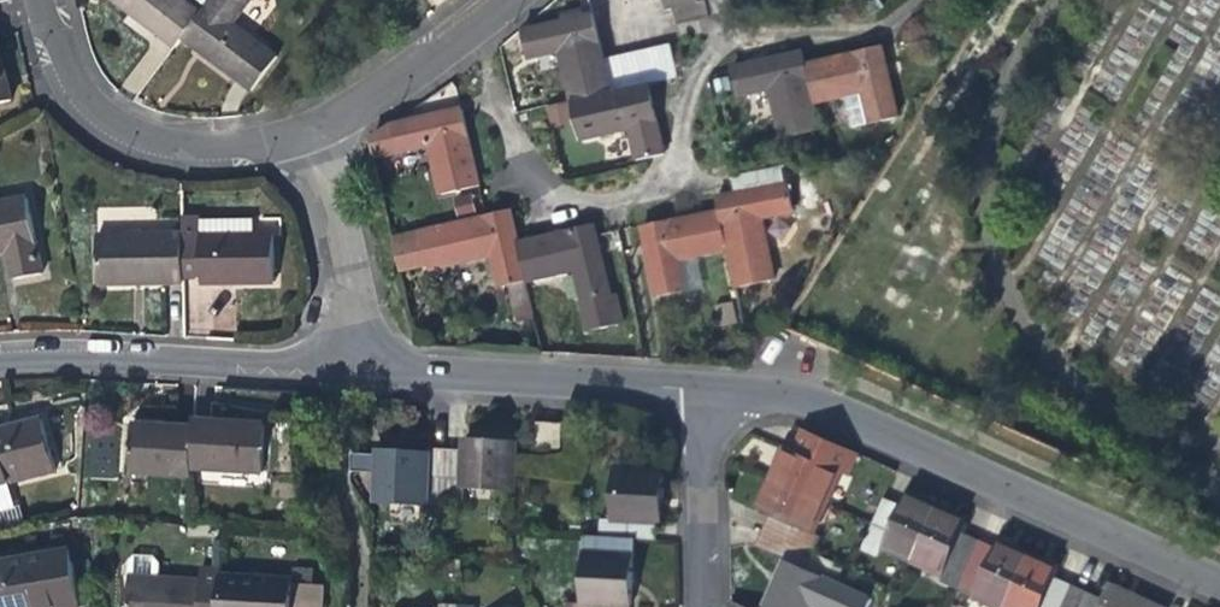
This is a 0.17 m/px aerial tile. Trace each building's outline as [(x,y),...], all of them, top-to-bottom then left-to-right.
[(162,37),(164,33),(181,45),(185,39),(203,16),(181,0),(115,0),(162,37)] [(203,16),(185,39),(237,78),(240,75),(256,87),(278,57),(234,24),(253,0),(215,0),(203,16)] [(558,47),(569,96),(607,88),(589,12),(542,23),(520,27),(526,54),(558,47)] [(178,49),(181,45),(164,33),(162,37),(166,40),(178,49)] [(880,42),(803,60),(812,100),(842,92),(849,124),(896,114),(881,49),(880,42)] [(818,127),(812,100),(803,60),(801,50),(773,56),(731,66),(737,92),(770,85),(781,135),(818,127)] [(254,91),(256,87),(240,75),(237,78),(244,83),(254,91)] [(645,80),(607,88),(569,96),(578,135),(627,124),(634,155),(660,149),(650,105),(645,80)] [(478,180),(461,106),(453,107),(392,122),(368,134),(372,153),(429,140),(440,189),(478,180)] [(740,186),(734,187),(717,192),(720,204),(730,244),(738,281),(777,273),(768,235),(801,228),(786,156),(741,167),(745,185),(740,186)] [(745,185),(741,167),(730,169),(734,187),(740,186),(745,185)] [(0,203),(0,252),(11,250),(18,279),(45,273),(31,197),(0,203)] [(532,310),(525,278),(515,238),(511,218),(507,204),(483,210),(389,231),(397,267),(427,260),(429,267),(492,252),(500,284),(510,282),(517,313),(532,310)] [(682,256),(730,244),(720,204),(645,220),(647,228),(661,293),(688,286),(682,256)] [(179,214),(179,234),(178,273),(196,273),(196,280),(234,281),(269,281),(270,234),(251,234),(251,215),(179,214)] [(591,221),(515,238),(525,278),(575,266),(583,298),(580,299),(586,328),(621,320),(614,291),(609,292),(594,232),(591,221)] [(178,280),(178,273),(179,234),(93,233),(94,281),(135,282),(159,282),(159,280),(178,280)] [(0,436),(0,512),(1,515),(24,509),(19,486),(67,474),(54,423),(23,430),(20,417),(9,419),(1,421),(4,435),(0,436)] [(117,479),(118,423),(85,423),(84,479),(117,479)] [(575,424),(548,423),(546,449),(572,451),(575,424)] [(203,426),(203,431),(200,471),(272,476),(275,430),(253,429),(203,426)] [(199,476),(200,471),(203,431),(161,428),(145,427),(141,473),(199,476)] [(794,465),(785,485),(834,507),(848,477),(859,483),(869,460),(835,445),(819,439),(809,460),(799,455),(794,465)] [(484,492),(525,494),(528,463),(529,444),(509,442),(488,440),(487,456),(469,455),(465,507),(483,508),(484,492)] [(538,444),(529,444),(528,463),(536,465),(538,444)] [(399,503),(459,506),(463,455),(450,454),(450,456),(433,455),(403,453),(399,503)] [(459,506),(465,507),(469,455),(463,455),(459,506)] [(533,495),(536,465),(528,463),(525,494),(533,495)] [(612,541),(620,542),(646,544),(665,545),(666,528),(675,529),(677,506),(679,478),(628,475),(625,525),(613,524),(612,541)] [(819,538),(834,507),(785,485),(776,504),(770,516),(784,522),(777,538),(824,559),(831,544),(819,538)] [(895,550),(925,564),(946,516),(926,507),(916,503),(910,517),(893,509),(873,553),(890,561),(895,550)] [(949,588),(964,596),(985,550),(970,543),(976,530),(965,525),(946,516),(925,564),(954,577),(949,588)] [(824,559),(777,538),(769,555),(796,568),(789,583),(778,606),(880,606),(881,606),(847,591),(855,574),(824,559)] [(643,587),(646,544),(620,542),(619,560),(594,559),(591,606),(641,606),(643,587)] [(1006,606),(1016,606),(1036,562),(1014,552),(1005,548),(1001,557),(985,550),(964,596),(980,603),(983,596),(1006,606)] [(0,567),(0,606),(88,606),(82,556),(0,567)] [(1077,593),(1061,585),(1066,575),(1051,568),(1036,562),(1016,606),(1070,606),(1077,593)] [(225,592),(225,579),(226,574),(208,574),(207,587),(136,584),(135,606),(224,606),(225,592)] [(225,579),(225,592),(224,606),(329,606),(330,586),(301,585),(301,582),(225,579)] [(1111,606),(1156,606),(1152,605),(1119,590),(1111,606)] [(1077,593),(1070,606),(1091,606),(1094,600),(1077,593)]
